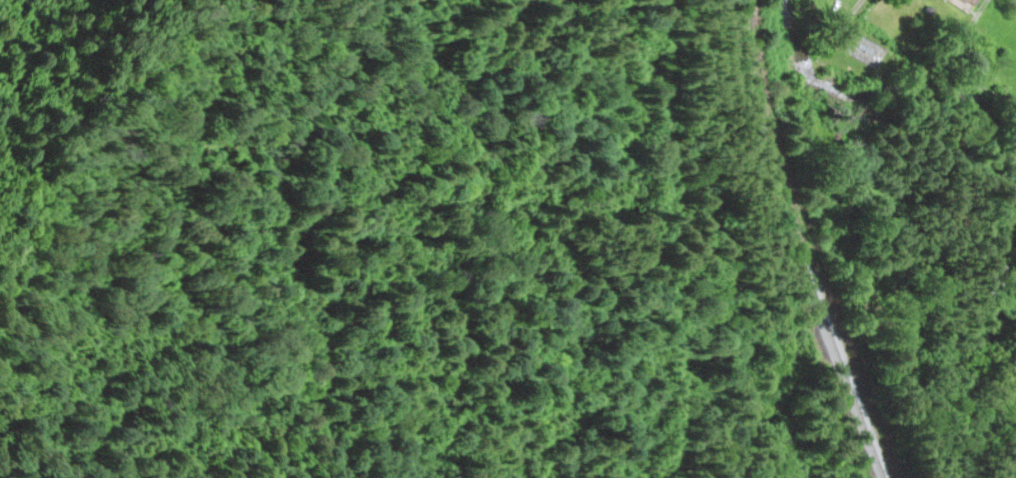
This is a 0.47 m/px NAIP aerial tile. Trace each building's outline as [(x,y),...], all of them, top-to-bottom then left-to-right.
[(979,0),(946,0),(970,15),(979,0)]
